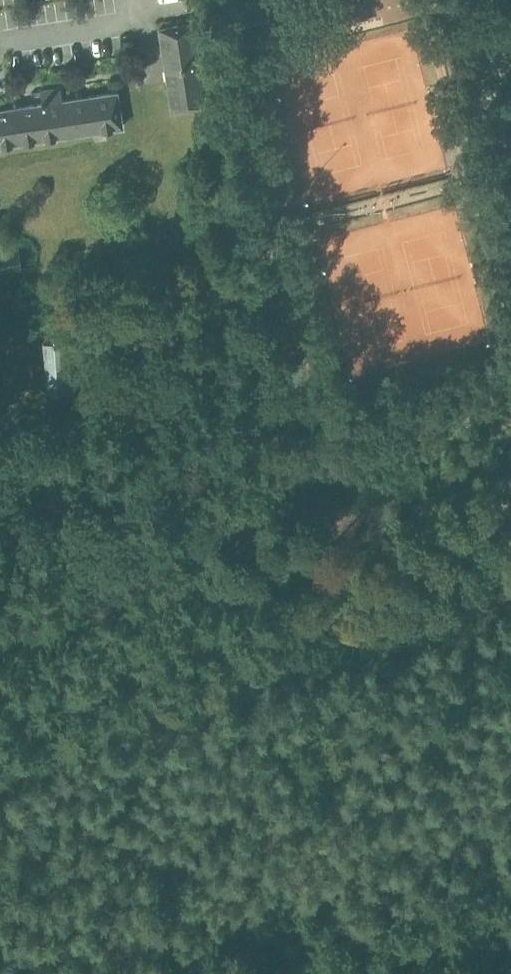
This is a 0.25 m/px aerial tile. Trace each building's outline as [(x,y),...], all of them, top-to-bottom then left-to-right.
[(205,108),(193,25),(159,29),(167,83),(171,112),(205,108)] [(122,127),(117,92),(63,101),(60,87),(39,90),(41,104),(0,110),(0,147),(122,127)] [(44,344),(46,372),(47,394),(67,393),(66,371),(77,370),(76,342),(44,344)]
